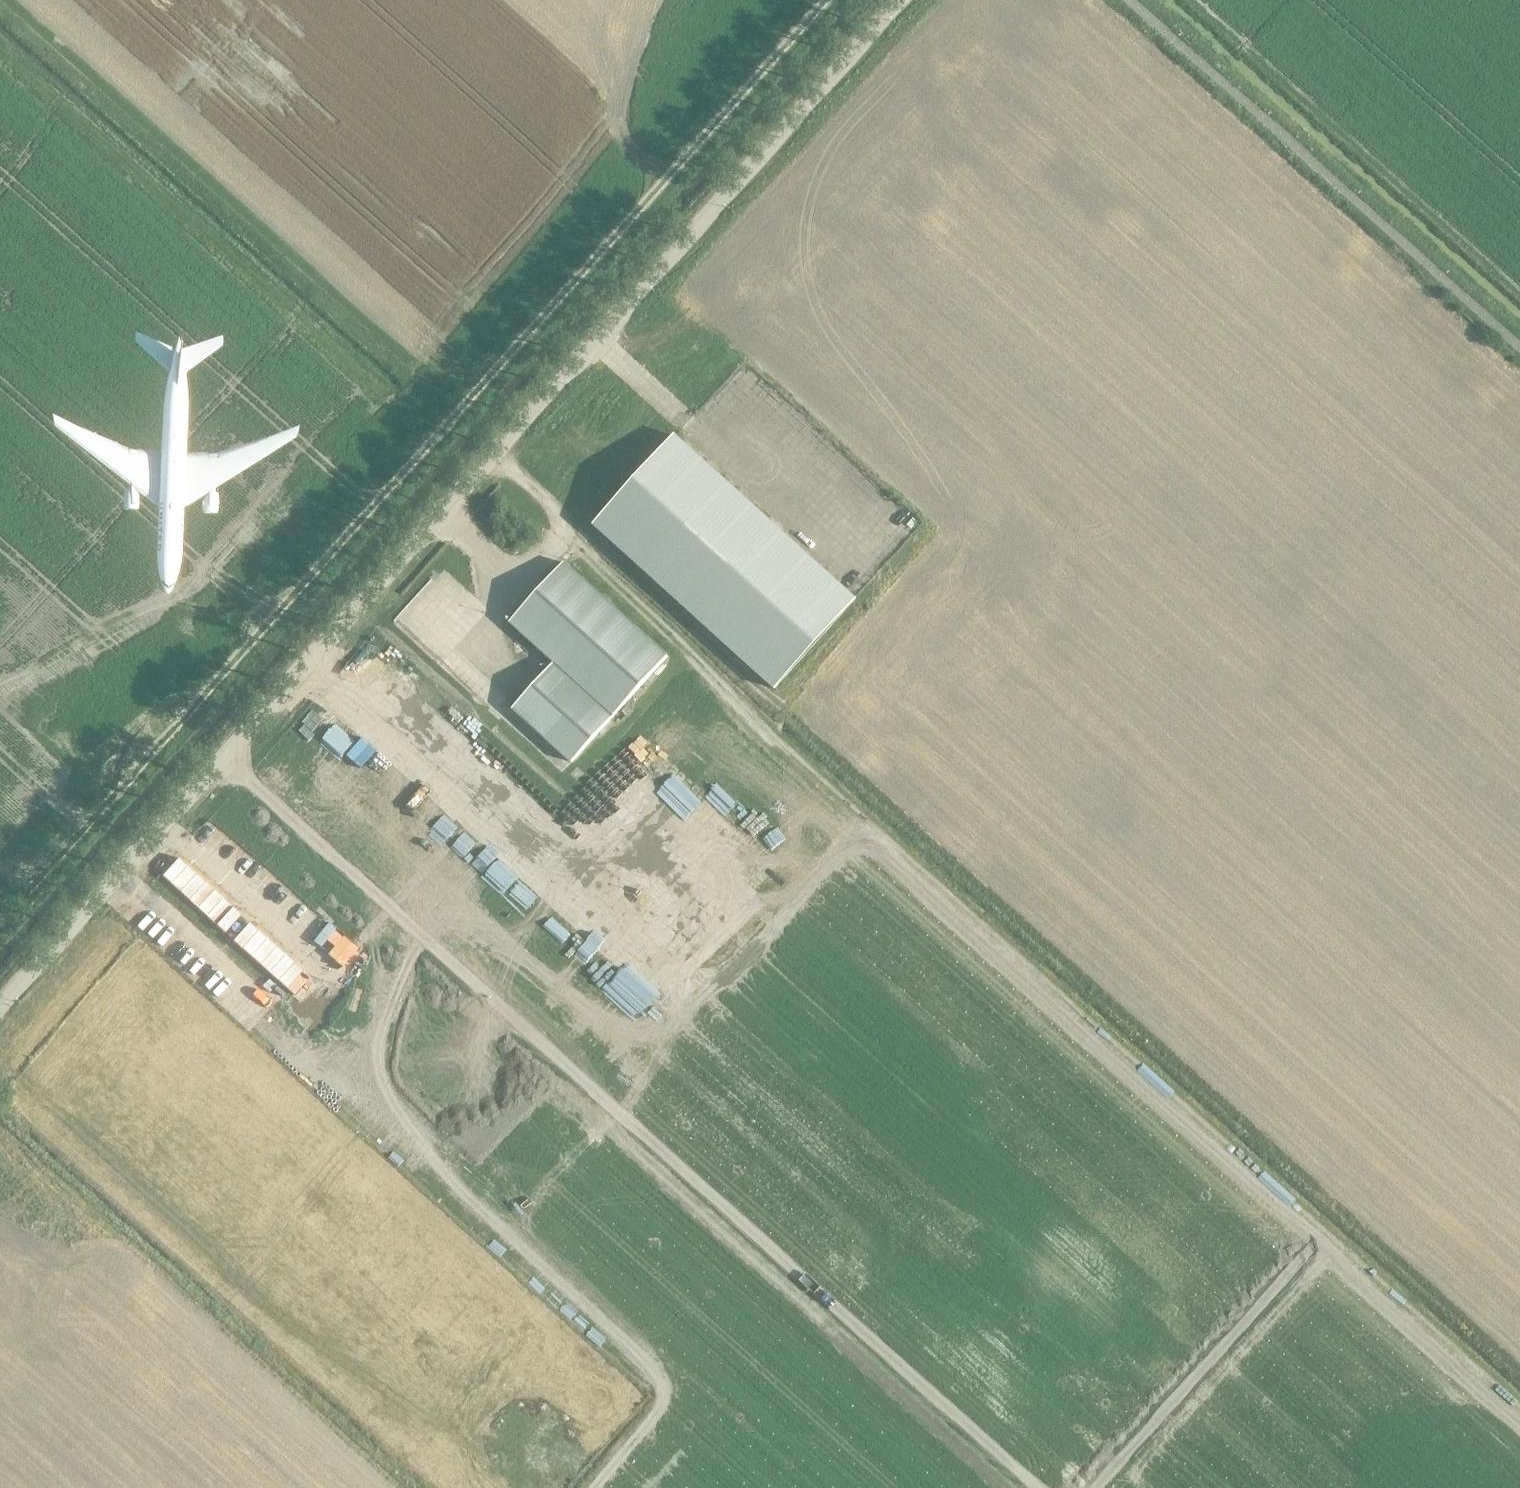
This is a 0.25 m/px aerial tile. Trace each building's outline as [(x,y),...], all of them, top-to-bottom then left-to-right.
[(675,435),(594,525),(775,689),(856,600),(675,435)] [(512,708),(572,763),(669,656),(565,561),(509,622),(553,663),(512,708)]
